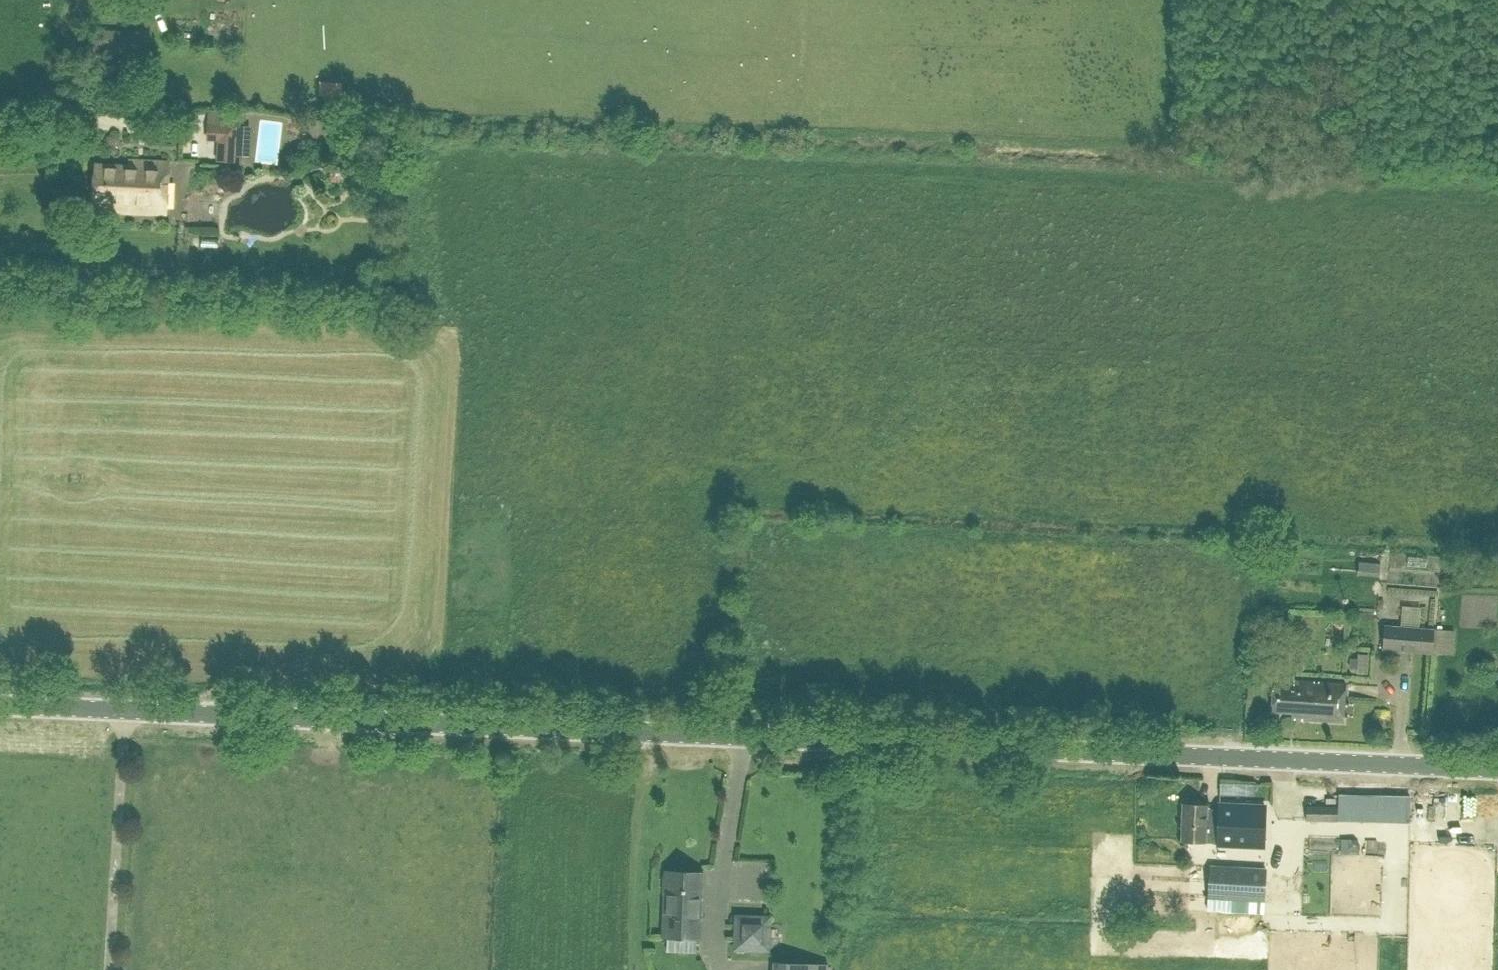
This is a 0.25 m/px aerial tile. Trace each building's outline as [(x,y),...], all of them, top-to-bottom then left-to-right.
[(93,63),(108,64),(108,72),(145,74),(146,32),(125,31),(94,30),(93,63)] [(206,141),(217,141),(216,162),(235,163),(237,125),(207,123),(206,141)] [(283,167),(288,128),(266,125),(261,163),(283,167)] [(128,159),(128,165),(95,163),(93,210),(166,213),(168,161),(128,159)] [(1381,648),(1411,650),(1411,652),(1432,654),(1434,628),(1382,624),(1381,648)] [(1333,647),(1346,645),(1343,629),(1331,631),(1333,647)] [(1274,683),(1272,683),(1271,711),(1290,712),(1290,717),(1342,721),(1345,683),(1292,679),(1292,685),(1274,683)] [(1337,800),(1337,806),(1306,804),(1305,819),(1310,820),(1310,826),(1325,827),(1325,820),(1376,821),(1377,800),(1337,800)] [(1217,802),(1217,808),(1206,808),(1207,804),(1182,803),(1180,840),(1216,842),(1216,844),(1263,846),(1264,804),(1217,802)] [(1291,863),(1304,863),(1303,840),(1290,840),(1291,863)] [(1264,902),(1266,867),(1208,863),(1206,898),(1264,902)] [(666,875),(663,875),(663,892),(665,893),(664,937),(699,939),(702,872),(666,870),(666,875)] [(735,948),(767,950),(769,917),(736,916),(735,948)] [(775,969),(827,969),(828,964),(775,962),(775,969)]
